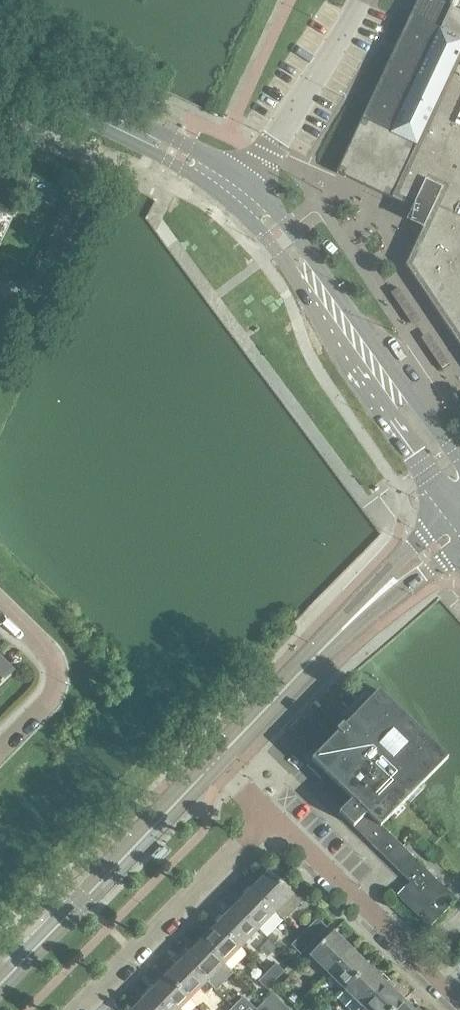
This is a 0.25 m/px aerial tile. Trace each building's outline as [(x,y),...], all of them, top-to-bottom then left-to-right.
[(336,173),(416,210),(415,213),(423,224),(422,228),(423,228),(406,265),(459,346),(459,0),(417,0),(411,14),(397,43),(393,52),(372,96),(370,101),(336,173)] [(4,212),(13,217),(30,180),(1,166),(0,168),(0,221),(4,212)] [(15,671),(0,657),(0,686),(15,671)] [(380,690),(376,694),(312,759),(353,799),(340,812),(367,839),(382,825),(382,826),(449,758),(380,690)] [(457,900),(382,826),(382,825),(367,839),(411,882),(398,896),(430,927),(452,906),(455,904),(454,903),(457,900)] [(269,870),(252,888),(276,912),(284,920),(302,902),(269,870)] [(276,912),(252,888),(235,906),(259,929),(276,912)] [(259,929),(235,906),(218,923),(242,947),(259,929)] [(310,945),(328,927),(318,918),(301,936),(310,945)] [(242,947),(218,923),(201,941),(225,964),(242,947)] [(352,949),(335,931),(334,931),(311,954),(329,972),(352,949)] [(310,945),(301,936),(292,944),(301,953),(310,945)] [(225,964),(201,941),(184,959),(208,982),(213,987),(217,990),(234,973),(225,964)] [(370,966),(352,949),(329,972),(346,989),(370,966)] [(208,982),(184,959),(167,976),(191,999),(201,989),(207,994),(213,987),(208,982)] [(276,963),(268,972),(276,980),(285,971),(276,963)] [(370,966),(346,989),(338,998),(350,1009),(360,1009),(364,1006),(387,983),(370,966)] [(276,980),(268,972),(259,980),(267,988),(276,980)] [(167,976),(150,994),(167,1009),(181,1009),(191,999),(167,976)] [(387,983),(364,1006),(367,1009),(394,1009),(404,1000),(387,983)] [(273,993),(264,1001),(273,1009),(281,1001),(273,993)] [(150,994),(134,1009),(167,1009),(150,994)] [(233,1006),(237,1009),(256,1009),(246,999),(241,999),(233,1006)] [(404,1000),(394,1009),(415,1009),(404,1000)] [(273,1009),(264,1001),(256,1009),(257,1009),(274,1009),(273,1009)] [(281,1001),(273,1009),(274,1009),(290,1009),(281,1001)]
